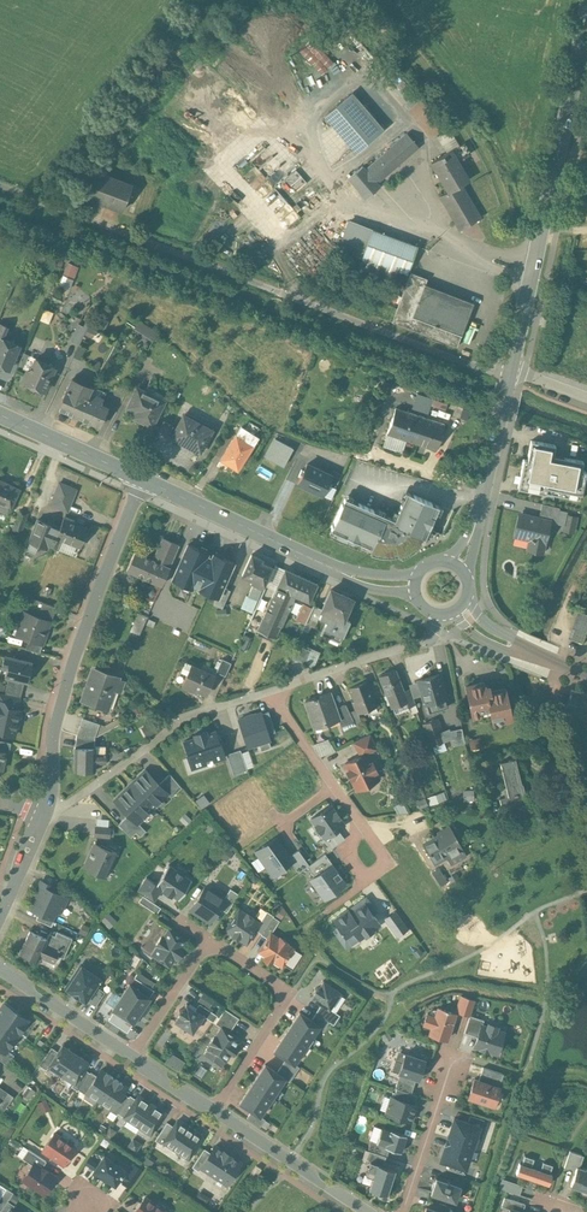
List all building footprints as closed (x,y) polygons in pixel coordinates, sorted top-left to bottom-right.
[(398,74),(388,82),(392,88),(402,79),(398,74)] [(402,79),(392,88),(397,93),(407,84),(402,79)] [(407,84),(397,93),(401,98),(411,89),(407,84)] [(411,89),(401,98),(406,103),(415,95),(416,94),(411,89)] [(406,103),(404,104),(409,109),(420,100),(415,95),(406,103)] [(347,97),(325,116),(356,152),(378,133),(347,97)] [(440,138),(446,147),(453,143),(446,133),(440,138)] [(407,134),(365,170),(362,166),(349,178),(366,198),(380,186),(377,183),(418,147),(407,134)] [(465,142),(431,162),(449,191),(461,185),(469,180),(458,161),(471,153),(465,142)] [(296,170),(285,179),(291,185),(302,176),(296,170)] [(132,185),(96,171),(86,196),(122,210),(132,185)] [(302,176),(291,185),(296,192),(307,182),(302,176)] [(461,185),(449,191),(441,196),(460,229),(480,217),(461,185)] [(278,192),(268,201),(289,224),(299,214),(278,192)] [(350,221),(340,248),(351,252),(361,225),(350,221)] [(361,225),(351,252),(362,257),(372,230),(361,225)] [(418,246),(372,230),(362,257),(359,267),(393,279),(396,269),(407,273),(418,246)] [(79,268),(66,263),(60,277),(73,282),(79,268)] [(471,304),(424,286),(425,284),(419,282),(421,276),(410,272),(392,322),(457,347),(474,302),(472,302),(471,304)] [(154,339),(159,332),(141,319),(135,327),(154,339)] [(79,324),(71,341),(78,345),(87,328),(79,324)] [(0,337),(0,366),(9,369),(19,346),(2,338),(0,337)] [(30,356),(25,369),(28,371),(28,370),(30,371),(36,359),(30,356)] [(55,368),(36,359),(30,371),(28,370),(28,371),(22,382),(29,385),(30,389),(34,390),(37,389),(44,392),(55,368)] [(92,390),(71,380),(59,407),(79,416),(87,399),(92,390)] [(162,400),(137,387),(128,407),(144,415),(141,421),(152,427),(161,410),(157,408),(162,400)] [(429,413),(432,406),(434,399),(418,394),(413,407),(429,413)] [(110,409),(87,399),(79,416),(99,425),(103,416),(107,417),(110,409)] [(448,404),(434,399),(432,406),(445,410),(448,404)] [(425,418),(396,408),(387,434),(416,443),(425,418)] [(212,431),(184,416),(172,438),(201,453),(212,431)] [(445,424),(425,418),(416,443),(436,450),(445,424)] [(164,422),(157,435),(165,440),(173,427),(164,422)] [(242,427),(221,460),(238,470),(258,437),(242,427)] [(265,457),(285,466),(294,446),(274,437),(265,457)] [(531,440),(527,459),(583,470),(585,460),(556,454),(557,445),(531,440)] [(524,458),(518,488),(582,500),(586,473),(586,470),(583,470),(527,459),(524,458)] [(411,485),(358,461),(342,496),(345,498),(345,497),(366,506),(386,515),(395,519),(407,491),(408,492),(411,485)] [(331,475),(307,464),(298,484),(322,495),(327,485),(331,475)] [(260,465),(257,475),(270,479),(273,470),(260,465)] [(342,474),(333,470),(331,475),(327,485),(335,489),(342,474)] [(6,514),(8,510),(9,510),(19,491),(0,481),(0,511),(6,514)] [(76,489),(59,483),(54,496),(51,504),(68,511),(71,503),(70,503),(76,489)] [(386,515),(371,547),(370,550),(372,550),(378,552),(383,553),(388,553),(393,553),(397,552),(399,556),(401,556),(400,555),(407,551),(411,549),(413,547),(416,545),(419,542),(422,537),(425,538),(439,506),(408,492),(407,491),(395,519),(386,515)] [(351,538),(366,506),(345,497),(345,498),(331,529),(351,538)] [(560,508),(542,503),(539,519),(549,521),(548,522),(556,524),(560,508)] [(366,506),(351,538),(371,547),(386,515),(366,506)] [(28,513),(20,510),(13,530),(21,533),(28,513)] [(539,519),(521,515),(516,535),(531,539),(529,549),(541,552),(548,522),(549,521),(539,519)] [(77,521),(64,516),(60,528),(47,523),(39,541),(40,542),(53,547),(57,537),(80,546),(87,528),(76,524),(77,521)] [(576,518),(566,516),(563,529),(573,531),(576,518)] [(38,519),(29,541),(39,545),(40,542),(39,541),(47,523),(38,519)] [(179,545),(163,537),(153,560),(169,567),(174,556),(179,545)] [(235,562),(186,542),(171,578),(217,598),(214,605),(223,609),(231,590),(224,587),(235,562)] [(153,560),(135,551),(127,569),(161,585),(169,567),(153,560)] [(262,559),(252,554),(242,575),(252,579),(250,582),(254,584),(253,585),(262,589),(272,566),(261,561),(262,559)] [(317,583),(285,569),(277,587),(295,595),(309,601),(317,583)] [(262,589),(253,585),(249,596),(257,599),(258,600),(262,589)] [(277,587),(258,629),(276,637),(295,595),(277,587)] [(331,589),(322,610),(319,617),(326,620),(320,634),(330,638),(331,633),(342,638),(350,620),(344,617),(352,598),(331,589)] [(246,594),(240,607),(251,612),(257,599),(249,596),(246,594)] [(56,607),(43,602),(41,608),(42,611),(40,617),(50,621),(51,622),(56,608),(56,607)] [(312,608),(303,603),(296,618),(305,623),(312,608)] [(571,638),(583,642),(586,632),(586,613),(581,611),(571,638)] [(40,617),(25,612),(21,622),(24,623),(19,635),(41,643),(50,621),(40,617)] [(139,613),(132,630),(140,633),(147,616),(139,613)] [(311,650),(296,644),(290,657),(305,663),(311,650)] [(314,664),(320,651),(314,649),(308,662),(314,664)] [(0,654),(0,666),(7,668),(5,676),(9,677),(24,681),(27,682),(32,661),(0,654)] [(231,662),(223,658),(217,671),(225,675),(231,662)] [(187,673),(191,665),(186,662),(182,671),(187,673)] [(215,676),(191,665),(187,673),(182,684),(192,689),(193,687),(207,693),(215,676)] [(117,678),(94,669),(83,698),(107,706),(117,678)] [(395,669),(379,675),(392,706),(406,701),(407,700),(403,690),(395,669)] [(439,674),(418,679),(425,703),(426,702),(429,711),(441,707),(439,699),(446,697),(439,674)] [(24,681),(9,677),(5,693),(20,697),(24,681)] [(366,680),(349,687),(355,700),(353,701),(356,708),(358,712),(376,705),(366,680)] [(489,686),(485,686),(484,681),(465,685),(472,715),(490,711),(492,721),(512,717),(505,687),(490,690),(489,686)] [(415,704),(410,688),(403,690),(407,700),(406,701),(408,706),(415,704)] [(0,692),(0,700),(10,703),(9,707),(17,709),(20,697),(5,693),(0,692)] [(330,692),(315,697),(315,696),(313,697),(313,698),(305,701),(315,728),(339,719),(340,719),(336,707),(330,692)] [(3,731),(2,733),(14,736),(17,722),(18,722),(20,710),(17,709),(9,707),(10,703),(0,700),(0,731),(3,731)] [(346,703),(336,707),(340,719),(339,719),(341,725),(354,720),(350,711),(346,703)] [(358,712),(356,708),(350,711),(354,720),(356,724),(362,721),(358,712)] [(262,714),(261,712),(238,719),(247,747),(259,743),(261,750),(271,747),(269,740),(271,739),(269,734),(275,732),(269,711),(262,714)] [(100,723),(83,717),(76,735),(85,738),(95,737),(100,723)] [(437,718),(423,723),(431,746),(445,741),(437,718)] [(462,728),(450,730),(453,745),(465,743),(462,728)] [(219,742),(215,731),(207,734),(206,730),(194,734),(195,737),(184,741),(190,757),(189,758),(192,768),(206,763),(205,759),(213,757),(214,761),(225,757),(220,741),(219,742)] [(370,733),(353,741),(357,751),(375,743),(370,733)] [(95,737),(85,738),(76,735),(74,748),(95,748),(95,737)] [(327,738),(313,744),(320,755),(332,751),(327,738)] [(0,740),(0,750),(6,752),(9,753),(11,743),(0,740)] [(375,743),(357,751),(360,756),(345,763),(348,769),(347,770),(351,778),(352,778),(357,789),(368,784),(368,785),(375,782),(374,781),(378,779),(375,771),(376,770),(372,761),(370,762),(366,754),(377,748),(375,743)] [(247,747),(227,754),(234,774),(254,767),(247,747)] [(95,748),(74,748),(74,770),(95,770),(95,764),(106,764),(106,753),(95,753),(95,748)] [(522,783),(516,759),(500,762),(508,796),(499,798),(502,809),(527,802),(523,783),(522,783)] [(159,784),(145,770),(130,785),(153,808),(168,794),(168,793),(159,784)] [(182,787),(170,773),(159,784),(168,793),(168,794),(171,797),(182,787)] [(153,808),(130,785),(115,800),(129,814),(138,823),(153,808)] [(492,795),(484,793),(481,808),(489,809),(492,795)] [(425,798),(417,801),(419,808),(428,804),(425,798)] [(407,812),(402,802),(397,804),(394,805),(397,814),(407,812)] [(527,802),(502,809),(504,818),(530,812),(527,802)] [(330,805),(312,818),(316,824),(315,824),(321,832),(322,832),(326,838),(344,825),(339,817),(340,817),(336,811),(335,812),(330,805)] [(129,814),(118,824),(131,837),(136,832),(136,831),(142,826),(138,823),(129,814)] [(146,830),(142,826),(136,831),(136,832),(141,836),(146,830)] [(442,833),(424,843),(434,862),(446,855),(447,857),(462,848),(450,826),(441,831),(442,833)] [(110,828),(95,827),(95,835),(109,836),(110,828)] [(277,838),(259,851),(275,873),(293,860),(277,838)] [(114,851),(95,843),(84,866),(103,875),(114,851)] [(176,870),(169,865),(169,864),(156,883),(156,884),(162,888),(163,888),(162,889),(171,895),(172,894),(178,898),(178,899),(179,899),(180,897),(182,898),(187,890),(185,889),(192,879),(191,879),(184,875),(186,872),(178,867),(176,870)] [(331,864),(311,879),(325,898),(345,884),(340,877),(341,876),(338,871),(336,872),(331,864)] [(447,881),(439,867),(432,871),(440,885),(447,881)] [(156,883),(146,877),(138,889),(154,900),(162,888),(156,884),(156,883)] [(52,886),(41,881),(29,908),(39,912),(52,918),(53,918),(55,913),(60,911),(61,908),(63,907),(67,900),(66,897),(50,890),(52,886)] [(224,898),(205,886),(191,908),(193,910),(193,912),(197,914),(199,913),(204,917),(204,919),(208,921),(212,920),(214,917),(214,915),(219,907),(224,899),(224,898)] [(239,894),(230,888),(224,898),(224,899),(219,907),(227,912),(239,894)] [(161,907),(143,895),(139,901),(157,913),(161,907)] [(382,924),(365,901),(351,911),(349,908),(333,919),(346,937),(353,932),(359,941),(382,924)] [(384,916),(398,937),(410,928),(396,908),(384,916)] [(246,913),(239,909),(226,929),(232,934),(232,935),(238,939),(238,938),(246,943),(256,929),(260,923),(259,922),(253,918),(254,917),(247,912),(246,913)] [(267,911),(259,922),(260,923),(256,929),(261,933),(273,916),(273,915),(267,911)] [(52,918),(39,912),(36,919),(51,926),(54,921),(53,918),(52,918)] [(261,933),(261,934),(267,938),(271,932),(271,933),(279,920),(273,916),(261,933)] [(186,940),(169,929),(163,938),(161,937),(156,944),(158,945),(152,955),(169,966),(175,957),(176,957),(183,947),(182,947),(186,940)] [(47,938),(30,931),(20,952),(37,960),(39,956),(54,963),(57,955),(64,958),(72,938),(57,931),(55,935),(49,933),(47,938)] [(271,933),(271,932),(267,938),(258,951),(266,956),(265,957),(272,961),(272,960),(282,966),(294,948),(286,943),(287,941),(280,937),(280,938),(271,933)] [(80,967),(66,988),(85,1001),(86,999),(96,986),(101,978),(90,970),(88,973),(80,967)] [(154,990),(135,977),(130,983),(150,996),(154,990)] [(340,991),(323,980),(318,987),(315,988),(316,991),(312,997),(321,1003),(329,1008),(340,991)] [(130,983),(129,983),(121,996),(142,1010),(150,997),(150,996),(130,983)] [(105,992),(96,986),(86,999),(96,1005),(105,992)] [(199,998),(209,1006),(215,1000),(204,991),(199,998)] [(142,1010),(121,996),(112,1009),(132,1022),(133,1023),(142,1010)] [(475,1000),(461,996),(456,1010),(470,1015),(475,1000)] [(4,1002),(0,1009),(0,1023),(18,1034),(25,1023),(26,1024),(29,1019),(24,1015),(23,1016),(18,1013),(19,1012),(4,1002)] [(196,1009),(186,1003),(183,1009),(179,1010),(180,1013),(175,1021),(192,1032),(203,1015),(204,1015),(196,1009)] [(218,1015),(199,1003),(196,1009),(204,1015),(203,1015),(213,1022),(218,1015)] [(329,1008),(321,1003),(316,1012),(329,1021),(334,1024),(340,1015),(329,1008)] [(239,1018),(225,1008),(215,1023),(221,1027),(221,1026),(230,1032),(239,1018)] [(455,1013),(438,1008),(437,1010),(434,1009),(431,1011),(429,1014),(427,1013),(424,1024),(432,1027),(430,1033),(447,1038),(455,1013)] [(132,1022),(114,1010),(109,1017),(127,1029),(132,1022)] [(299,1011),(287,1031),(307,1044),(320,1025),(311,1019),(299,1011)] [(329,1021),(316,1012),(311,1019),(320,1025),(324,1029),(329,1021)] [(484,1019),(470,1015),(464,1032),(478,1037),(482,1025),(484,1019)] [(0,1023),(0,1049),(6,1053),(7,1051),(18,1034),(0,1023)] [(497,1026),(488,1023),(487,1026),(482,1025),(478,1037),(475,1045),(481,1047),(481,1048),(488,1051),(489,1050),(497,1052),(504,1032),(496,1029),(497,1026)] [(230,1032),(221,1026),(221,1027),(215,1036),(214,1036),(210,1042),(210,1043),(207,1048),(215,1054),(212,1058),(221,1064),(224,1060),(225,1061),(231,1052),(231,1053),(236,1046),(235,1046),(240,1039),(230,1032)] [(307,1044),(287,1031),(274,1050),(286,1058),(294,1064),(295,1063),(307,1044)] [(58,1051),(48,1065),(49,1065),(61,1074),(75,1053),(62,1044),(58,1051)] [(51,1047),(39,1064),(46,1069),(49,1065),(48,1065),(58,1051),(51,1047)] [(6,1053),(0,1049),(0,1060),(8,1065),(14,1055),(7,1051),(6,1053)] [(172,1052),(166,1062),(179,1069),(184,1060),(172,1052)] [(75,1053),(61,1074),(74,1082),(75,1082),(84,1068),(88,1061),(75,1053)] [(425,1059),(405,1053),(399,1072),(416,1078),(418,1079),(425,1059)] [(294,1064),(286,1058),(281,1065),(295,1073),(299,1066),(295,1063),(294,1064)] [(277,1071),(265,1064),(252,1083),(273,1096),(285,1078),(285,1077),(277,1071)] [(295,1073),(281,1065),(277,1071),(285,1077),(285,1078),(290,1081),(295,1073)] [(503,1074),(483,1067),(479,1079),(499,1086),(503,1074)] [(84,1068),(75,1082),(74,1082),(71,1086),(78,1090),(79,1089),(90,1072),(84,1068)] [(96,1075),(86,1091),(86,1092),(99,1100),(114,1078),(113,1077),(113,1076),(106,1072),(106,1073),(100,1069),(96,1075)] [(90,1072),(79,1089),(85,1094),(86,1092),(86,1091),(96,1075),(90,1071),(90,1072)] [(416,1078),(400,1073),(395,1088),(396,1088),(411,1093),(416,1078)] [(115,1078),(114,1078),(99,1100),(112,1108),(112,1109),(123,1092),(127,1086),(121,1083),(122,1082),(115,1078)] [(479,1079),(474,1078),(468,1096),(493,1105),(500,1086),(479,1079)] [(273,1096),(252,1083),(239,1102),(251,1110),(260,1116),(260,1115),(273,1096)] [(0,1088),(0,1108),(4,1111),(14,1097),(0,1088)] [(411,1093),(396,1088),(393,1097),(414,1104),(417,1095),(411,1093)] [(123,1092),(112,1109),(112,1108),(110,1110),(117,1114),(118,1113),(129,1096),(123,1092)] [(129,1096),(118,1113),(124,1117),(125,1116),(125,1115),(136,1099),(130,1095),(129,1096)] [(146,1099),(142,1096),(140,1097),(138,1096),(136,1099),(125,1115),(125,1116),(141,1126),(141,1128),(147,1132),(149,1131),(151,1132),(164,1113),(162,1111),(161,1109),(157,1106),(155,1107),(147,1102),(146,1099)] [(393,1097),(391,1096),(386,1112),(411,1120),(416,1104),(414,1104),(393,1097)] [(46,1100),(38,1103),(41,1110),(49,1106),(46,1100)] [(260,1116),(251,1110),(247,1117),(260,1126),(265,1118),(260,1115),(260,1116)] [(484,1119),(470,1114),(468,1121),(479,1125),(479,1126),(481,1127),(484,1119)] [(468,1121),(454,1117),(451,1126),(452,1127),(450,1132),(451,1133),(449,1141),(472,1148),(479,1126),(479,1125),(468,1121)] [(203,1137),(177,1120),(173,1126),(163,1141),(163,1142),(189,1158),(203,1137)] [(270,1123),(265,1120),(261,1125),(267,1129),(270,1123)] [(167,1121),(155,1140),(162,1144),(163,1142),(163,1141),(173,1126),(167,1121)] [(406,1134),(390,1129),(390,1130),(381,1127),(376,1141),(376,1142),(385,1145),(385,1146),(389,1148),(401,1151),(406,1134)] [(76,1148),(54,1133),(43,1150),(64,1165),(76,1148)] [(385,1145),(376,1142),(376,1141),(371,1139),(367,1149),(386,1155),(387,1156),(389,1148),(385,1146),(385,1145)] [(472,1148),(449,1141),(446,1148),(445,1148),(443,1154),(442,1154),(440,1159),(445,1161),(446,1160),(449,1161),(462,1165),(462,1164),(465,1165),(471,1149),(472,1148)] [(223,1150),(215,1145),(210,1152),(201,1166),(201,1167),(226,1183),(241,1161),(231,1155),(232,1154),(224,1149),(223,1150)] [(204,1148),(192,1166),(199,1170),(201,1167),(201,1166),(210,1152),(204,1148)] [(367,1149),(365,1148),(362,1158),(370,1160),(383,1164),(386,1155),(367,1149)] [(582,1154),(570,1150),(568,1157),(579,1161),(582,1154)] [(35,1154),(30,1151),(26,1158),(31,1161),(35,1154)] [(46,1162),(35,1154),(31,1161),(34,1163),(42,1169),(42,1168),(46,1162)] [(125,1169),(105,1155),(94,1171),(115,1185),(120,1177),(125,1169)] [(534,1158),(525,1155),(522,1163),(519,1162),(516,1172),(548,1184),(552,1174),(550,1173),(552,1164),(543,1161),(540,1170),(531,1166),(534,1158)] [(383,1164),(370,1160),(366,1174),(372,1176),(369,1188),(372,1189),(378,1190),(377,1194),(378,1195),(380,1195),(381,1195),(382,1195),(383,1194),(383,1193),(387,1194),(395,1169),(383,1164)] [(462,1165),(449,1161),(447,1168),(463,1173),(465,1165),(462,1164),(462,1165)] [(42,1169),(34,1163),(23,1179),(45,1194),(56,1178),(48,1173),(49,1172),(42,1168),(42,1169)] [(585,1168),(585,1169),(577,1166),(571,1185),(586,1190),(586,1169),(585,1168)] [(138,1174),(130,1168),(128,1171),(123,1179),(122,1181),(130,1186),(138,1174)] [(461,1185),(436,1177),(430,1193),(456,1201),(461,1185)] [(511,1182),(503,1179),(500,1187),(508,1190),(511,1182)] [(522,1186),(511,1182),(508,1190),(519,1194),(522,1186)] [(0,1199),(0,1210),(1,1211),(8,1201),(13,1193),(7,1189),(0,1199)] [(505,1196),(501,1206),(510,1209),(520,1211),(522,1211),(525,1203),(505,1196)] [(145,1197),(134,1211),(164,1211),(165,1211),(145,1197)] [(1,1211),(9,1211),(11,1210),(15,1206),(8,1201),(1,1211)]
